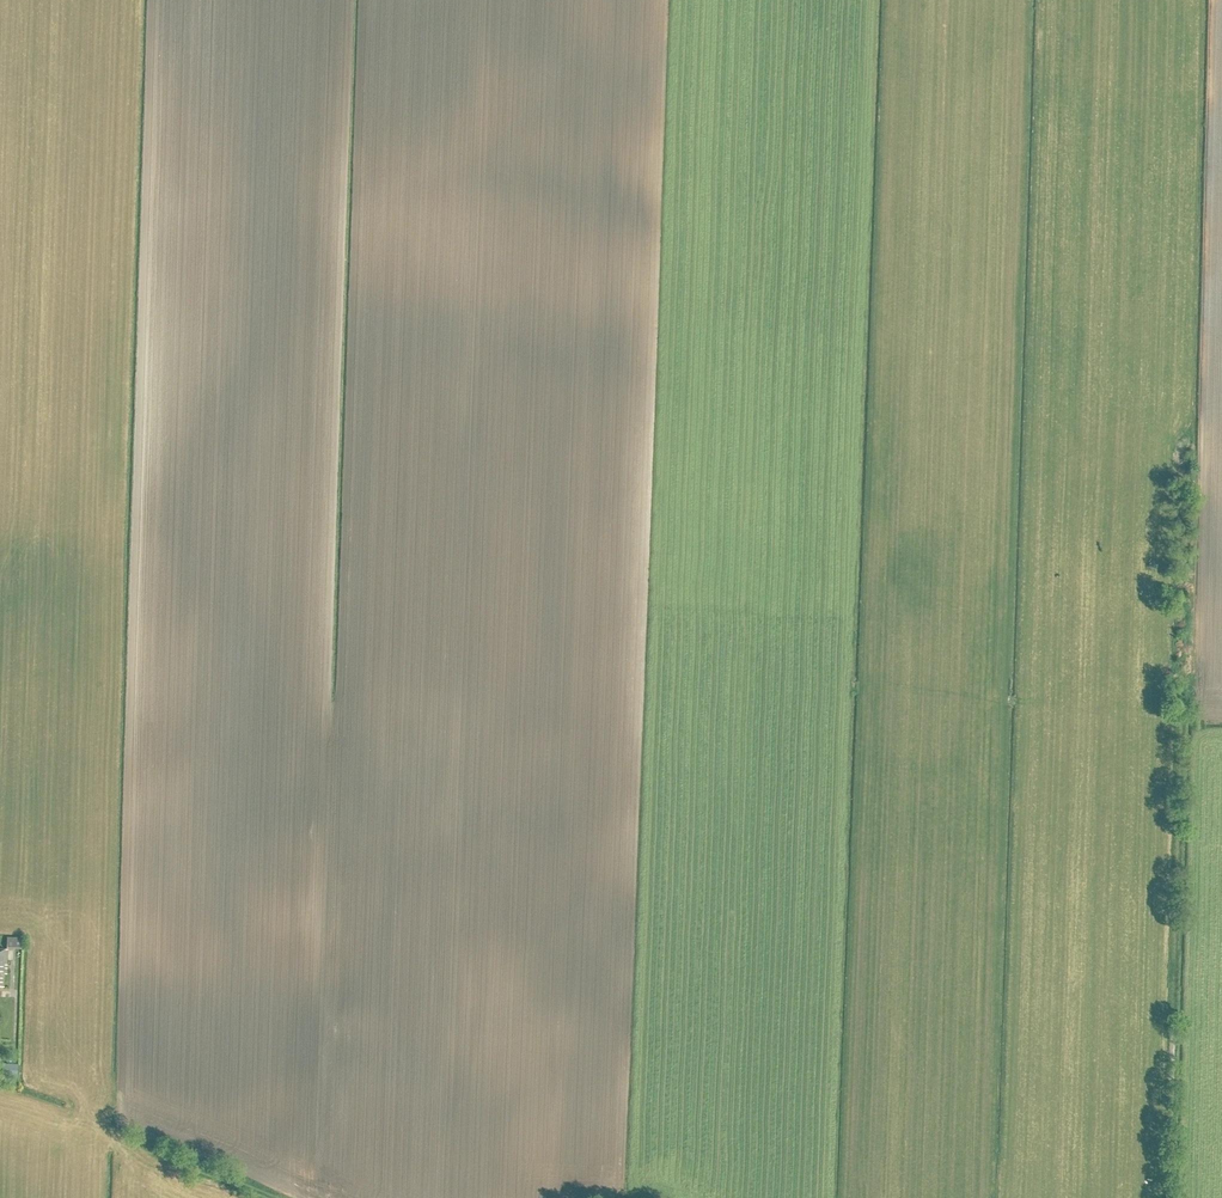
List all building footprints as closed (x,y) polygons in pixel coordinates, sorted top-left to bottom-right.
[(11,936),(11,947),(26,947),(26,936),(11,936)] [(17,1078),(18,1065),(0,1064),(0,1077),(17,1078)]
